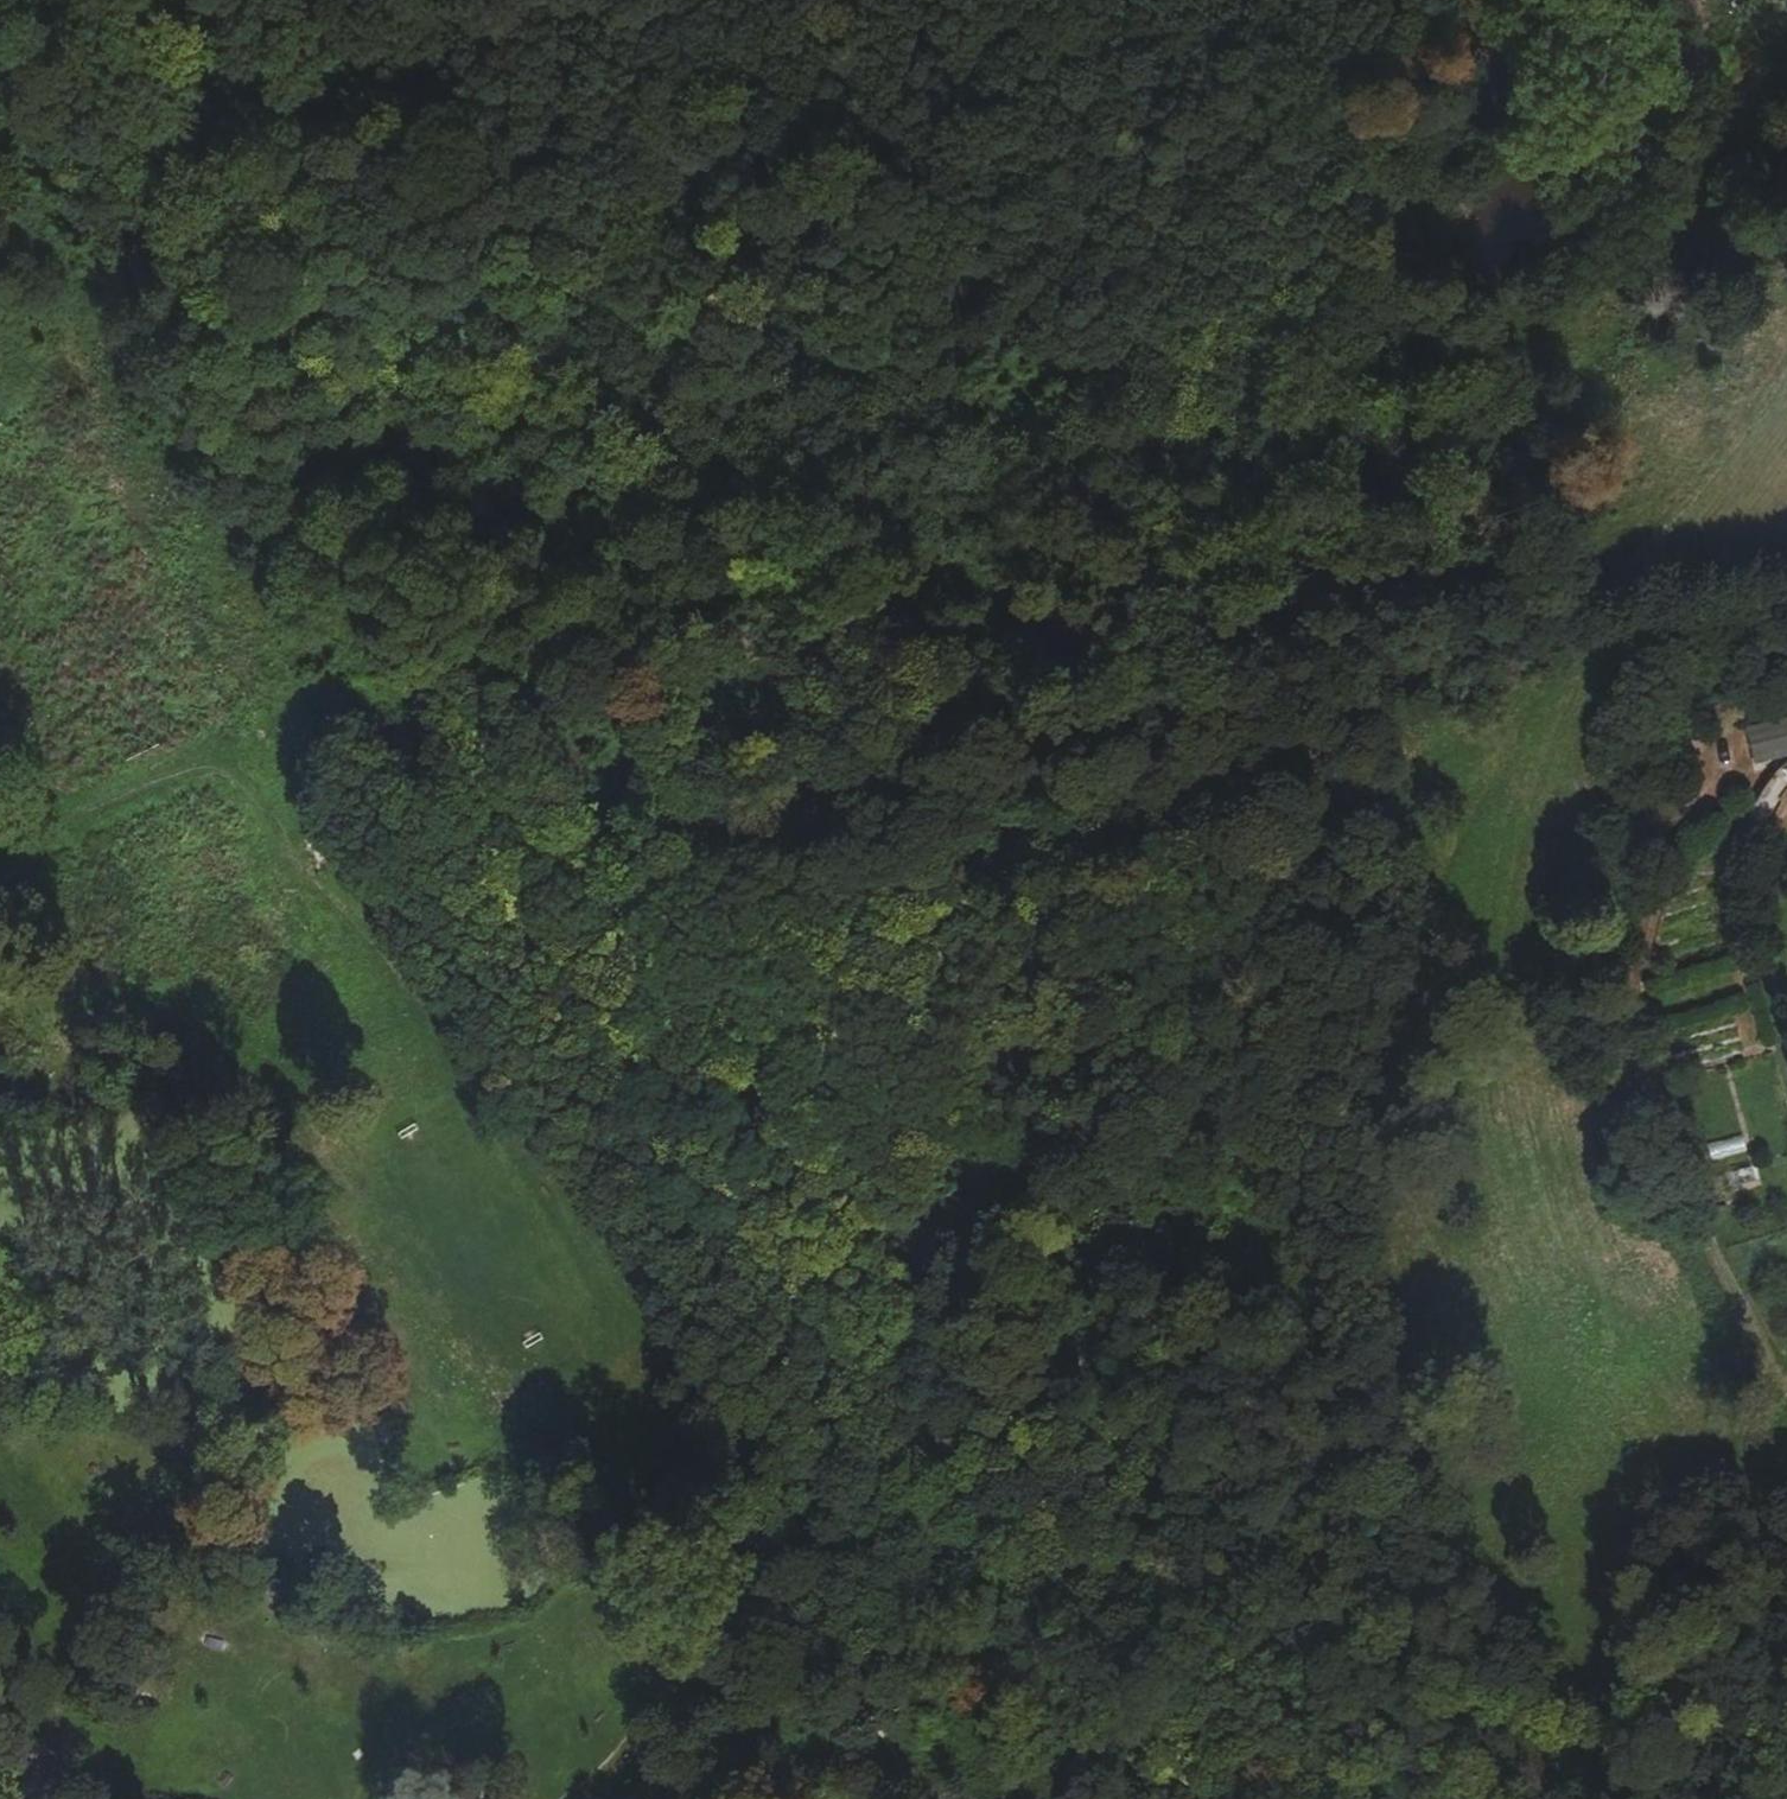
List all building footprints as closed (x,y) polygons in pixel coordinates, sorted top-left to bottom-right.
[(1786,758),(1786,718),(1775,721),(1747,730),(1759,766),(1764,765),(1773,762),(1786,758)] [(1773,762),(1782,774),(1786,780),(1786,758),(1773,762)] [(1749,885),(1782,774),(1773,762),(1764,765),(1737,847),(1730,885),(1749,885)] [(1745,1164),(1700,1177),(1707,1207),(1732,1201),(1729,1190),(1750,1184),(1745,1164)]
